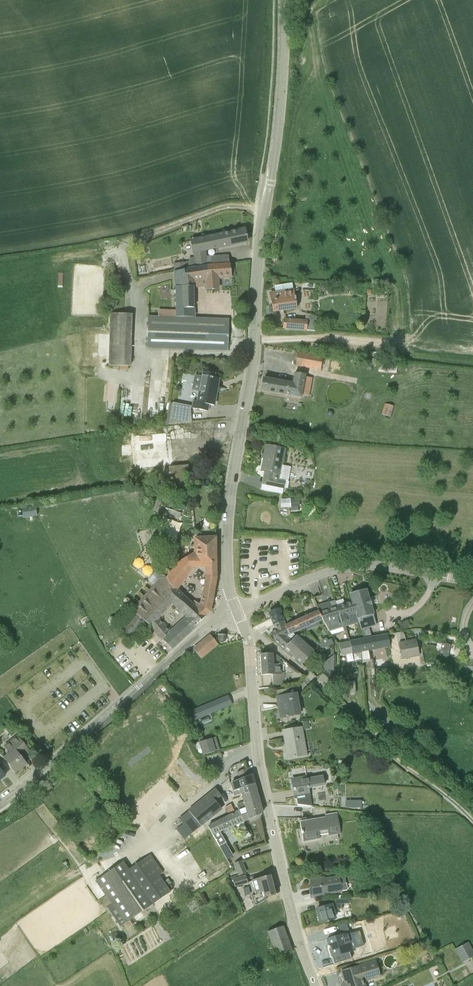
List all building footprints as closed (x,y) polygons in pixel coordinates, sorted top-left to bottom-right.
[(205,250),(247,241),(245,229),(233,232),(190,241),(190,242),(192,251),(192,252),(205,250)] [(207,265),(206,257),(205,250),(192,252),(195,266),(196,266),(196,268),(208,266),(207,265)] [(206,257),(207,265),(208,266),(228,264),(227,255),(206,257)] [(187,269),(187,267),(186,262),(173,263),(174,271),(187,269)] [(193,279),(206,279),(206,287),(206,289),(218,289),(217,279),(231,277),(229,264),(228,264),(208,266),(196,268),(196,266),(195,266),(192,266),(193,279)] [(175,287),(193,286),(193,279),(192,266),(187,267),(187,269),(174,271),(174,287),(175,287)] [(193,286),(175,287),(176,314),(170,313),(169,317),(194,318),(193,288),(193,286)] [(273,312),(296,308),(293,290),(273,293),(274,301),(271,301),(273,312)] [(109,345),(130,346),(131,313),(110,312),(109,345)] [(319,325),(320,319),(311,315),(306,314),(306,321),(305,330),(314,331),(322,331),(319,325)] [(211,350),(212,319),(194,318),(169,317),(148,316),(147,348),(211,350)] [(212,319),(211,350),(228,351),(229,319),(212,319)] [(283,328),(305,330),(306,321),(297,320),(284,319),(283,328)] [(130,366),(131,346),(130,346),(109,345),(108,365),(130,366)] [(320,369),(322,357),(298,353),(296,365),(320,369)] [(372,369),(376,366),(372,360),(368,364),(372,369)] [(214,377),(215,373),(202,371),(201,376),(195,375),(192,389),(198,391),(196,401),(193,401),(192,408),(208,411),(209,404),(214,405),(216,395),(216,392),(217,392),(217,391),(217,388),(217,387),(218,387),(217,387),(218,385),(219,378),(214,377)] [(302,396),(302,394),(305,377),(306,375),(295,373),(293,383),(263,378),(262,390),(302,396)] [(189,410),(190,407),(173,404),(169,424),(190,422),(189,410)] [(169,464),(166,432),(133,435),(136,467),(169,464)] [(287,481),(291,467),(283,465),(286,449),(266,446),(261,470),(265,471),(264,475),(264,477),(271,479),(269,485),(284,488),(285,481),(287,481)] [(172,499),(192,498),(190,474),(189,464),(169,466),(172,499)] [(35,507),(23,509),(24,517),(25,517),(36,515),(35,507)] [(169,508),(168,513),(180,517),(182,512),(169,508)] [(168,584),(176,591),(194,568),(205,568),(205,575),(199,604),(192,600),(190,603),(206,616),(210,611),(213,601),(217,577),(216,537),(195,538),(195,552),(177,562),(166,577),(165,577),(168,584)] [(154,583),(161,574),(144,558),(136,567),(154,583)] [(197,625),(206,616),(190,603),(176,591),(168,584),(165,577),(158,579),(132,610),(148,625),(162,641),(163,639),(171,648),(197,625)] [(350,594),(352,602),(353,602),(359,623),(364,638),(372,636),(369,628),(376,626),(373,615),(370,605),(371,605),(369,598),(368,598),(365,590),(350,594)] [(337,607),(343,627),(359,623),(353,602),(352,602),(353,603),(337,607)] [(337,629),(343,627),(337,607),(331,609),(318,611),(322,620),(329,631),(337,629)] [(274,625),(283,621),(279,609),(269,613),(274,625)] [(132,643),(148,625),(132,610),(115,629),(132,643)] [(293,634),(322,620),(318,611),(285,626),(293,634)] [(411,626),(408,620),(399,624),(402,630),(411,626)] [(293,634),(285,626),(283,621),(274,625),(276,630),(271,633),(276,641),(285,649),(296,636),(293,634)] [(369,651),(390,647),(387,633),(372,636),(364,638),(350,640),(350,641),(352,653),(352,654),(362,652),(363,663),(371,661),(369,651)] [(210,635),(205,640),(212,649),(218,644),(217,643),(210,635)] [(313,651),(307,645),(296,636),(285,649),(302,664),(313,651)] [(331,639),(328,640),(327,637),(322,639),(319,644),(323,648),(324,647),(333,644),(331,639)] [(399,642),(401,655),(418,652),(416,639),(399,642)] [(199,645),(207,654),(212,649),(205,640),(199,645)] [(341,656),(352,653),(350,641),(339,643),(341,656)] [(436,648),(441,649),(440,655),(448,657),(450,645),(442,643),(442,644),(437,643),(436,648)] [(193,649),(201,658),(207,654),(199,645),(193,649)] [(260,655),(261,675),(272,674),(273,688),(285,687),(284,672),(281,672),(280,658),(276,654),(260,655)] [(334,679),(334,674),(334,655),(320,666),(324,670),(333,678),(326,683),(334,690),(337,687),(337,681),(334,679)] [(320,678),(326,683),(333,678),(324,670),(318,677),(320,678)] [(277,697),(278,705),(282,704),(284,717),(283,717),(301,714),(297,693),(289,694),(277,697)] [(191,710),(195,720),(232,704),(228,695),(191,710)] [(287,758),(307,754),(303,727),(292,729),(283,731),(285,745),(287,745),(288,749),(286,749),(287,758)] [(24,755),(29,751),(17,735),(4,746),(9,753),(4,757),(15,772),(26,764),(25,764),(26,764),(21,757),(24,755)] [(199,742),(203,755),(215,751),(211,738),(199,742)] [(240,788),(243,796),(256,791),(254,783),(253,783),(252,777),(251,775),(249,767),(236,771),(239,779),(231,783),(233,791),(240,788)] [(290,769),(292,777),(305,775),(303,767),(290,769)] [(297,805),(311,806),(310,795),(309,789),(325,785),(323,776),(293,781),(292,780),(292,781),(294,791),(295,791),(297,805)] [(260,802),(259,802),(256,791),(243,796),(240,788),(233,791),(235,796),(241,794),(243,802),(236,804),(239,810),(243,821),(263,813),(260,802)] [(189,832),(191,834),(202,825),(221,809),(214,801),(221,795),(215,789),(189,811),(180,818),(183,822),(182,823),(189,832)] [(229,815),(235,812),(231,804),(225,807),(229,815)] [(300,822),(301,831),(302,834),(303,842),(304,842),(304,841),(320,838),(319,831),(328,830),(329,835),(341,833),(337,813),(325,815),(324,808),(311,806),(314,820),(300,822)] [(220,831),(243,821),(239,810),(235,812),(229,815),(208,826),(213,835),(219,846),(226,860),(233,856),(226,843),(226,842),(220,831)] [(114,837),(121,831),(114,824),(107,830),(114,837)] [(92,849),(98,846),(93,834),(87,837),(92,849)] [(129,869),(124,861),(96,880),(113,904),(107,908),(120,927),(134,917),(137,920),(143,915),(141,912),(171,891),(160,876),(164,874),(150,854),(129,869)] [(234,864),(239,875),(246,872),(241,861),(234,864)] [(265,897),(275,895),(270,875),(251,880),(254,891),(255,893),(256,896),(252,897),(255,906),(266,900),(265,897)] [(234,886),(238,885),(247,883),(246,876),(233,879),(234,886)] [(310,879),(313,896),(342,891),(347,890),(346,883),(341,884),(340,876),(325,878),(325,877),(310,879)] [(329,899),(329,905),(316,909),(320,922),(336,918),(334,911),(338,910),(343,908),(342,904),(349,903),(349,898),(342,898),(338,899),(329,899)] [(276,955),(283,953),(292,949),(283,926),(267,932),(276,955)] [(118,932),(112,935),(116,943),(121,940),(118,932)] [(334,964),(351,959),(350,952),(356,951),(351,932),(327,939),(328,946),(327,946),(328,948),(329,948),(334,964)] [(428,951),(427,942),(418,943),(419,952),(428,951)] [(455,950),(457,954),(463,951),(467,960),(472,957),(472,951),(468,942),(455,950)] [(365,982),(381,977),(376,960),(347,969),(348,975),(340,977),(342,985),(366,985),(365,982)]
